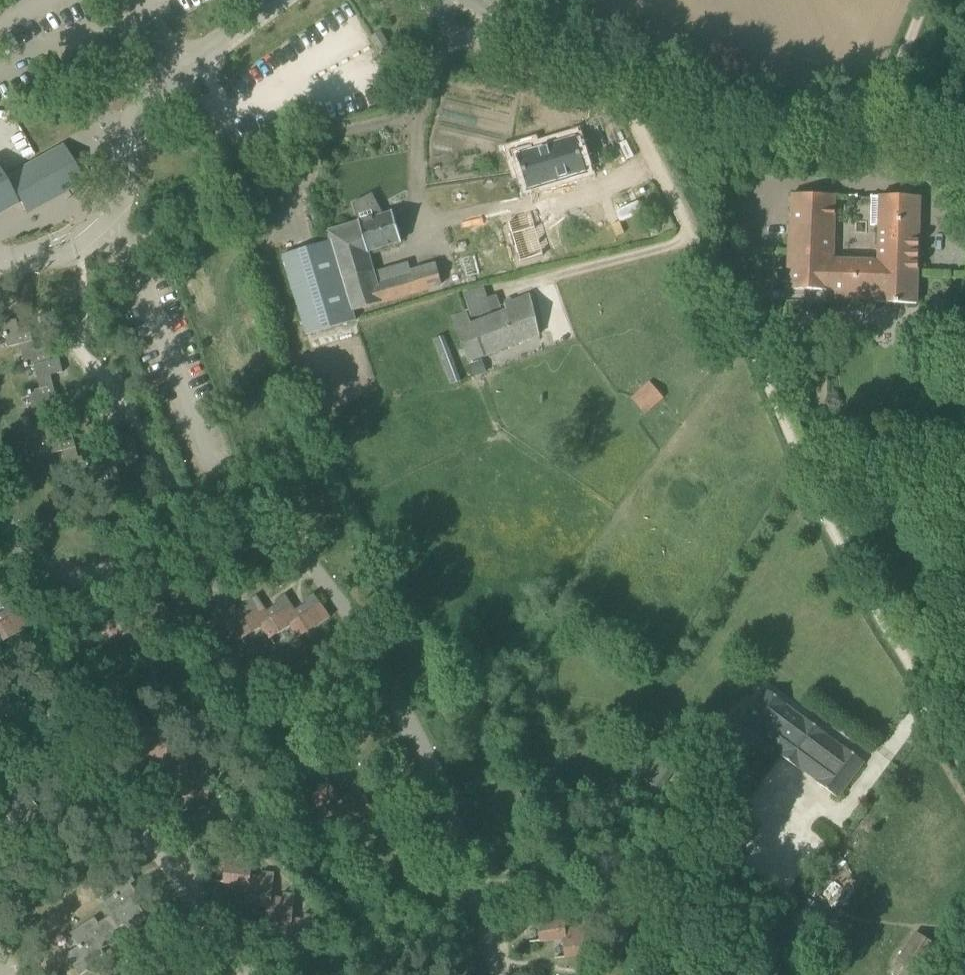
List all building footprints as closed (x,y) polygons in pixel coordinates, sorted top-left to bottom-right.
[(390,46),(381,32),(372,37),(381,52),(390,46)] [(585,171),(575,138),(532,151),(530,146),(512,151),(516,164),(521,162),(528,188),(585,171)] [(21,222),(25,234),(63,219),(61,214),(82,206),(70,175),(7,199),(0,181),(0,230),(21,222)] [(827,301),(898,303),(918,304),(921,196),(871,197),(871,223),(879,223),(878,257),(833,256),(835,195),(793,193),(787,289),(827,292),(827,301)] [(402,242),(393,212),(384,215),(372,194),(355,203),(359,223),(368,252),(402,242)] [(532,216),(509,223),(521,262),(544,255),(532,216)] [(368,252),(359,223),(328,232),(330,241),(351,313),(444,284),(437,263),(413,273),(379,284),(368,252)] [(351,313),(330,241),(314,246),(284,255),(307,327),(351,313)] [(469,313),(454,317),(470,361),(538,335),(533,306),(531,295),(506,303),(508,309),(473,323),(469,313)] [(4,323),(7,333),(5,333),(8,347),(21,344),(34,341),(30,327),(20,330),(17,319),(4,323)] [(460,379),(443,335),(434,338),(451,383),(460,379)] [(34,341),(21,344),(27,368),(35,366),(55,360),(54,353),(50,354),(48,347),(36,350),(34,341)] [(55,360),(35,366),(41,388),(41,389),(54,385),(52,375),(64,372),(60,358),(55,360)] [(484,361),(471,365),(475,378),(488,374),(484,361)] [(631,398),(640,409),(645,414),(665,396),(649,381),(631,398)] [(41,389),(29,391),(35,416),(48,413),(46,402),(58,399),(54,385),(41,389)] [(45,429),(51,454),(63,451),(76,447),(73,433),(61,436),(58,426),(45,429)] [(76,447),(63,451),(69,475),(85,471),(86,475),(93,473),(92,469),(92,468),(94,467),(91,454),(79,457),(76,447)] [(264,625),(263,626),(271,638),(291,625),(292,625),(291,624),(301,618),(295,610),(296,610),(286,594),(276,601),(278,604),(267,610),(267,611),(272,619),(263,625),(264,625)] [(291,624),(292,625),(291,625),(300,638),(330,618),(314,594),(304,600),(306,603),(296,610),(295,610),(301,618),(291,624)] [(236,626),(235,627),(243,639),(263,626),(264,625),(263,625),(272,619),(267,611),(267,610),(257,595),(247,602),(249,605),(239,611),(238,612),(244,620),(235,626),(236,626)] [(206,626),(215,640),(235,627),(236,626),(235,626),(244,620),(238,612),(229,596),(219,602),(221,605),(210,613),(215,620),(206,626)] [(110,629),(118,641),(138,628),(147,622),(141,614),(142,613),(132,598),(122,605),(124,608),(114,614),(113,615),(118,622),(110,628),(110,629)] [(81,629),(90,642),(110,629),(110,628),(118,622),(113,615),(114,614),(103,599),(93,605),(95,608),(85,615),(90,622),(81,629)] [(28,625),(12,601),(2,607),(4,610),(0,613),(0,643),(28,625)] [(767,689),(740,725),(761,740),(762,739),(780,752),(805,719),(786,706),(787,704),(767,689)] [(865,762),(844,746),(843,748),(826,735),(827,733),(805,719),(780,752),(779,754),(800,769),(801,768),(819,781),(818,782),(838,798),(865,762)] [(141,755),(165,758),(165,757),(167,757),(168,748),(171,724),(159,722),(159,729),(144,727),(141,755)] [(162,775),(162,776),(185,779),(188,779),(189,770),(190,770),(192,745),(180,744),(180,750),(168,748),(167,757),(165,757),(165,758),(162,775)] [(185,779),(183,797),(210,800),(214,766),(202,765),(201,771),(189,770),(188,779),(185,779)] [(499,768),(487,776),(493,785),(505,777),(499,768)] [(327,820),(346,807),(341,799),(327,778),(317,786),(320,791),(311,797),(327,820)] [(356,823),(374,810),(370,803),(356,782),(345,789),(349,794),(341,799),(346,807),(356,823)] [(18,827),(37,810),(29,801),(26,804),(6,783),(0,788),(0,807),(18,827)] [(24,834),(15,842),(25,854),(34,846),(24,834)] [(231,883),(247,885),(250,885),(251,876),(254,851),(242,850),(241,856),(227,854),(224,882),(231,883)] [(110,916),(119,928),(124,925),(132,936),(144,928),(141,923),(148,918),(137,902),(142,899),(132,884),(136,881),(128,869),(106,883),(115,895),(102,904),(110,916)] [(245,904),(268,906),(271,906),(272,898),(275,873),(263,871),(262,877),(251,876),(250,885),(247,885),(245,904)] [(266,925),(289,927),(291,927),(293,919),(296,894),(284,893),(283,899),(272,898),(271,906),(268,906),(266,925)] [(807,897),(789,920),(803,931),(821,908),(807,897)] [(541,941),(564,939),(566,938),(565,929),(563,904),(552,906),(552,912),(538,913),(541,941)] [(304,920),(293,919),(291,927),(289,927),(287,946),(313,949),(317,916),(305,914),(304,920)] [(119,928),(110,916),(99,923),(95,917),(71,933),(80,946),(67,954),(80,974),(82,974),(93,968),(91,963),(106,954),(103,949),(119,939),(114,931),(119,928)] [(566,938),(564,939),(566,957),(592,955),(588,921),(576,922),(577,928),(565,929),(566,938)] [(906,948),(891,972),(897,974),(917,974),(926,961),(937,944),(917,932),(906,948)]
